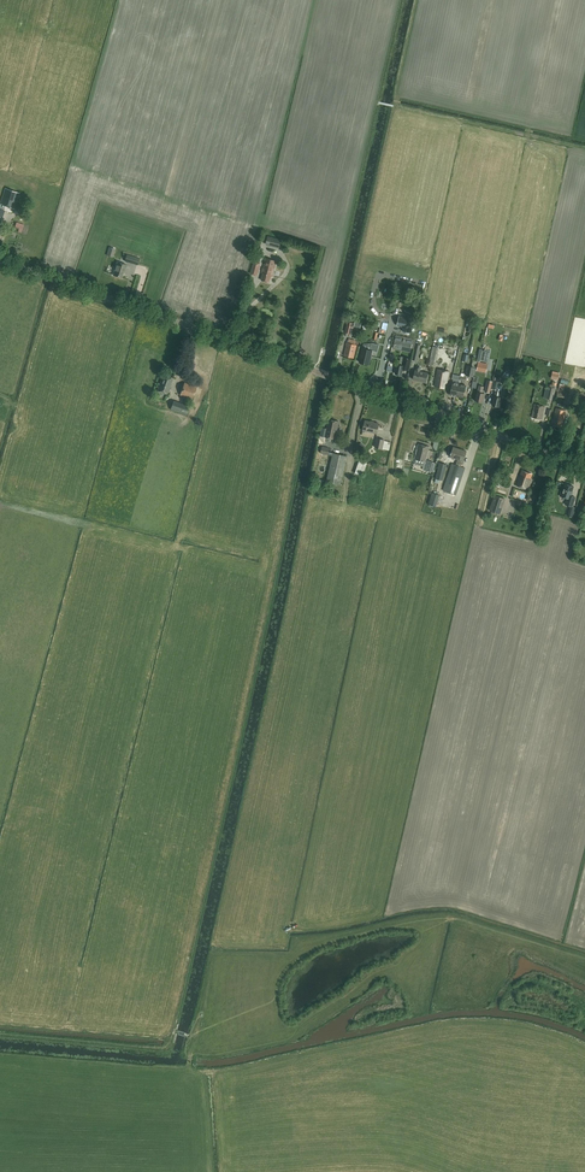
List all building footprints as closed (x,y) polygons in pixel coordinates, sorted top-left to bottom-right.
[(5,188),(0,204),(5,205),(15,209),(20,193),(5,188)] [(30,215),(27,214),(20,211),(18,216),(14,215),(12,221),(16,222),(15,226),(19,228),(18,231),(22,233),(24,225),(27,226),(30,215)] [(268,236),(266,244),(279,248),(281,239),(268,236)] [(138,265),(140,258),(127,254),(125,261),(138,265)] [(266,258),(262,273),(263,273),(261,280),(269,282),(271,276),(272,276),(276,261),(266,258)] [(125,269),(127,264),(117,261),(113,275),(122,277),(125,269)] [(257,275),(259,267),(253,265),(251,273),(257,275)] [(402,321),(400,330),(406,331),(406,335),(415,337),(419,318),(410,316),(408,322),(402,321)] [(351,334),(354,323),(348,321),(345,332),(351,334)] [(411,351),(411,347),(412,344),(403,342),(404,337),(396,335),(393,347),(393,349),(410,352),(411,351)] [(357,345),(355,344),(356,340),(349,339),(348,343),(347,342),(346,345),(347,345),(344,355),(354,358),(357,345)] [(421,345),(420,344),(421,342),(417,341),(416,343),(413,359),(417,361),(421,345)] [(369,364),(372,350),(370,350),(372,343),(363,344),(359,362),(369,364)] [(434,343),(433,346),(432,346),(429,364),(435,365),(439,347),(439,344),(434,343)] [(402,357),(400,365),(397,364),(395,373),(402,375),(403,371),(405,371),(405,369),(409,370),(411,359),(407,358),(402,357)] [(466,375),(473,377),(477,361),(473,360),(472,367),(468,366),(466,375)] [(477,368),(486,370),(487,363),(479,361),(477,368)] [(413,379),(426,382),(428,373),(420,371),(421,367),(417,366),(416,370),(415,369),(413,379)] [(445,383),(447,383),(449,372),(438,370),(435,386),(444,388),(445,383)] [(157,390),(167,393),(173,379),(163,376),(157,390)] [(456,396),(459,384),(460,381),(453,379),(450,395),(456,396)] [(544,396),(547,397),(547,398),(552,399),(555,386),(556,386),(558,381),(554,379),(552,385),(550,384),(549,389),(546,388),(544,396)] [(500,407),(502,399),(504,391),(501,390),(503,385),(499,385),(500,382),(494,380),(492,388),(496,390),(494,396),(492,405),(500,407)] [(184,382),(182,388),(180,395),(192,399),(197,386),(184,382)] [(459,384),(456,396),(463,398),(466,385),(459,384)] [(484,387),(479,385),(475,400),(483,402),(485,394),(482,393),(484,387)] [(584,409),(584,394),(578,393),(575,408),(584,409)] [(174,400),(171,409),(186,415),(190,406),(174,400)] [(534,410),(532,417),(542,419),(543,413),(544,406),(535,404),(534,410)] [(553,419),(552,419),(551,424),(562,427),(566,410),(556,408),(553,419)] [(339,421),(329,419),(325,437),(335,439),(339,421)] [(365,420),(363,430),(377,433),(379,423),(365,420)] [(383,449),(385,439),(377,438),(374,447),(383,449)] [(431,471),(433,462),(426,460),(429,446),(418,444),(414,462),(424,465),(423,470),(431,472),(431,471)] [(328,455),(328,452),(329,448),(322,446),(321,453),(328,455)] [(452,464),(443,490),(456,495),(465,468),(461,467),(463,461),(464,461),(467,451),(453,447),(450,457),(458,459),(456,465),(452,464)] [(341,484),(346,462),(347,456),(333,453),(327,481),(341,484)] [(362,472),(367,459),(359,456),(354,469),(362,472)] [(438,483),(439,479),(443,480),(447,464),(440,462),(436,479),(435,483),(438,483)] [(517,485),(527,489),(532,474),(522,470),(517,485)] [(574,486),(565,483),(563,488),(562,488),(560,496),(567,498),(565,504),(573,507),(576,497),(571,496),(572,494),(571,494),(574,486)] [(436,507),(440,495),(432,492),(428,504),(436,507)] [(490,511),(500,515),(506,498),(495,495),(490,511)]
